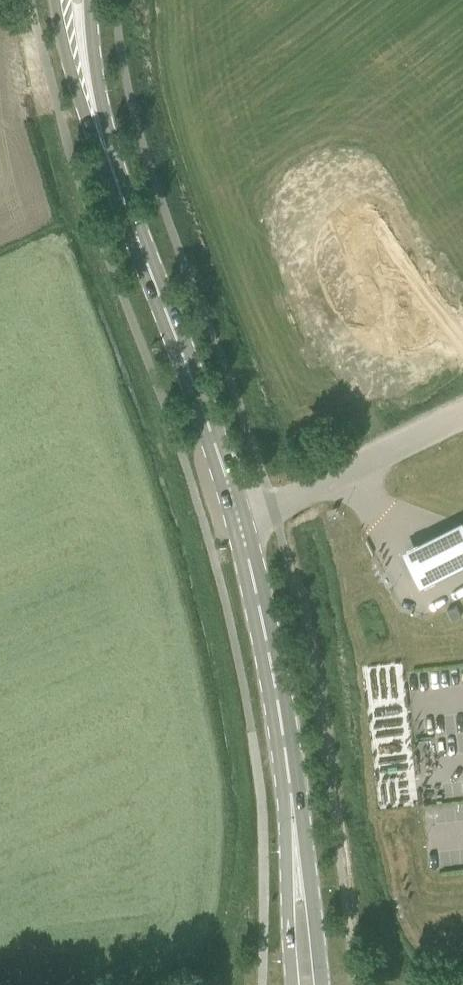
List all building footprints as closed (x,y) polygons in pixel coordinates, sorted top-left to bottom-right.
[(462,514),(402,546),(421,582),(462,561),(462,515),(462,514)] [(457,609),(448,613),(453,624),(462,619),(457,609)]
